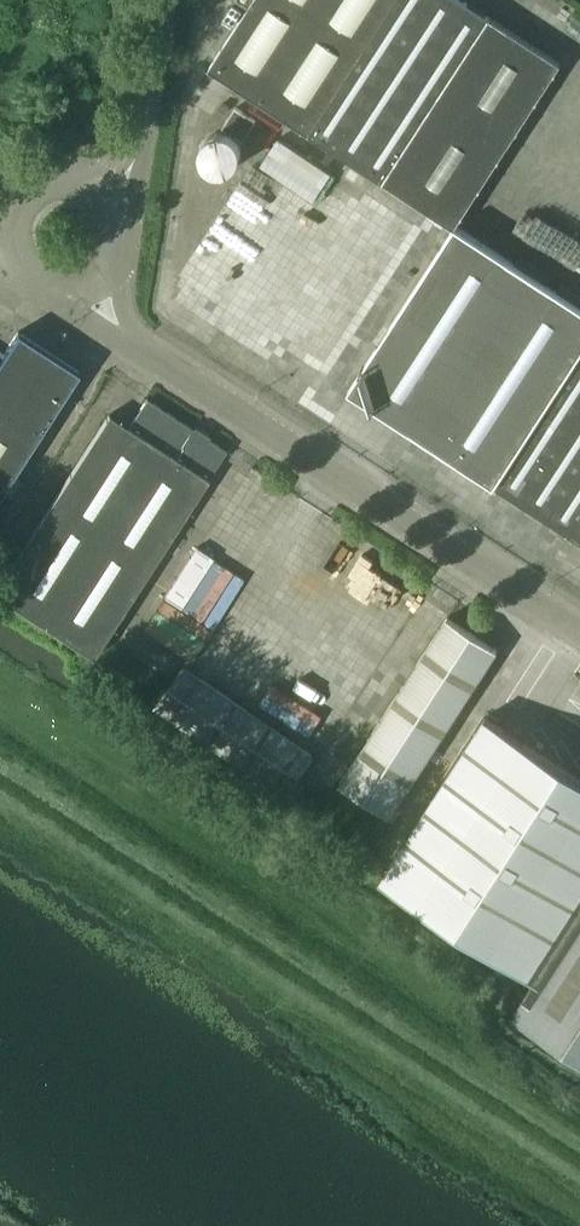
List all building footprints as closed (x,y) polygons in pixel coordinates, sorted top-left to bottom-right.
[(492,18),(465,0),(241,0),(250,6),(209,68),(385,182),(454,228),(456,225),(561,63),(492,18)] [(236,107),(223,127),(243,140),(256,120),(236,107)] [(456,225),(454,228),(349,389),(579,540),(579,305),(456,225)] [(80,371),(18,332),(0,360),(0,495),(80,371)] [(209,437),(147,398),(129,425),(111,413),(0,585),(0,593),(95,655),(227,449),(209,437)] [(389,814),(497,648),(448,616),(341,783),(389,814)] [(313,754),(185,666),(157,706),(286,794),(313,754)] [(485,715),(381,878),(536,978),(513,1013),(579,1056),(579,776),(485,715)]
